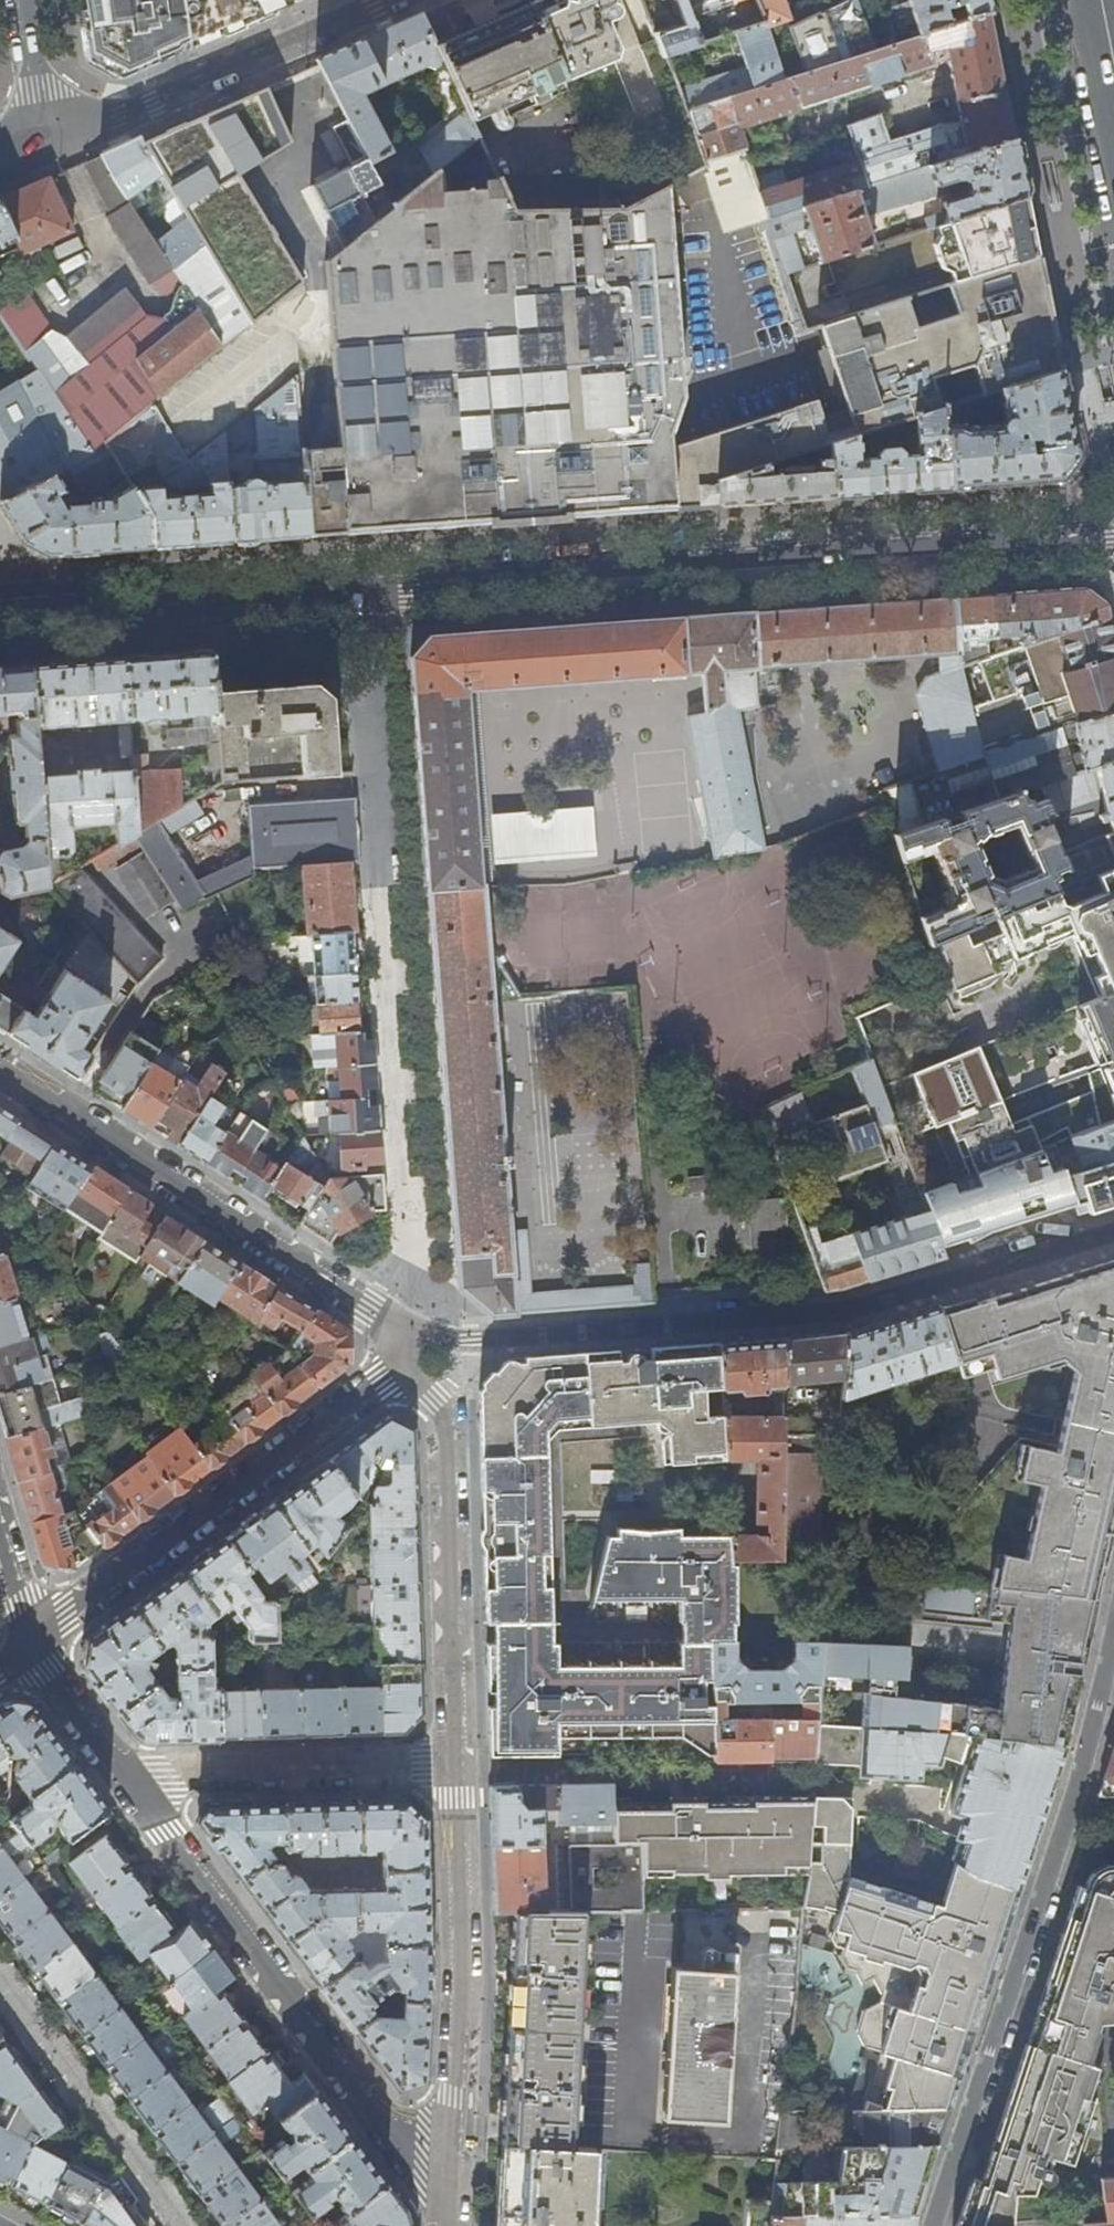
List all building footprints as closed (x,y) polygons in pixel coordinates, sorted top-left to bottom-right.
[(85,43),(88,57),(126,76),(138,71),(168,58),(190,49),(183,0),(79,0),(85,43)] [(190,49),(202,44),(233,31),(269,15),(290,6),(287,0),(183,0),(190,49)] [(532,2),(564,78),(612,58),(616,48),(606,22),(615,17),(617,14),(617,9),(614,4),(613,3),(610,2),(611,0),(537,0),(532,2)] [(698,43),(688,16),(682,0),(668,0),(674,14),(679,12),(681,22),(654,31),(663,55),(665,54),(698,44),(698,43)] [(783,0),(756,0),(764,21),(736,31),(747,66),(678,88),(687,111),(785,80),(767,26),(787,20),(789,15),(783,0)] [(688,16),(738,0),(682,0),(688,16)] [(874,52),(857,0),(846,0),(791,26),(807,73),(874,52)] [(909,2),(899,5),(895,10),(899,24),(905,27),(915,24),(917,30),(909,32),(912,40),(926,36),(926,34),(944,28),(944,27),(989,13),(991,12),(988,0),(908,0),(909,2)] [(492,20),(436,44),(446,65),(466,109),(470,119),(564,78),(532,2),(492,20)] [(425,64),(438,69),(446,65),(436,44),(421,12),(400,22),(361,39),(384,83),(425,64)] [(990,14),(989,13),(944,27),(944,28),(926,34),(926,36),(912,40),(874,52),(807,73),(785,80),(687,111),(706,163),(746,151),(748,151),(741,129),(929,69),(927,61),(938,58),(936,50),(948,47),(962,121),(890,141),(880,116),(847,126),(847,127),(840,129),(851,163),(785,184),(774,152),(751,159),(761,191),(760,191),(769,218),(1015,139),(1010,111),(1008,112),(1001,74),(990,14)] [(361,93),(384,83),(361,39),(338,49),(317,59),(319,63),(366,156),(369,161),(391,151),(361,93)] [(203,245),(251,323),(302,281),(229,152),(249,140),(261,159),(294,140),(265,87),(222,106),(166,131),(142,142),(160,173),(188,219),(203,245)] [(466,109),(416,148),(429,173),(433,170),(478,135),(470,119),(466,109)] [(122,145),(102,154),(114,177),(127,197),(149,182),(152,187),(156,185),(152,179),(160,173),(142,142),(139,137),(122,145)] [(1020,164),(1015,139),(769,218),(788,274),(803,269),(792,235),(805,230),(809,243),(815,242),(822,263),(876,245),(866,215),(966,187),(969,180),(972,188),(968,194),(945,202),(943,204),(946,214),(928,220),(930,227),(936,225),(1025,196),(1026,196),(1020,164)] [(760,191),(746,151),(706,163),(707,165),(678,179),(689,204),(713,195),(726,231),(769,218),(760,191)] [(127,197),(114,177),(102,154),(84,162),(113,212),(108,215),(148,277),(154,273),(160,284),(170,293),(183,284),(201,310),(182,324),(174,312),(164,318),(149,316),(126,286),(67,336),(53,328),(26,289),(0,312),(0,313),(38,369),(93,450),(105,441),(152,403),(251,323),(203,245),(174,267),(158,243),(127,197)] [(366,156),(312,183),(343,243),(324,258),(332,344),(520,331),(510,207),(501,186),(435,191),(433,170),(429,173),(392,205),(369,161),(366,156)] [(13,233),(22,253),(75,229),(49,177),(32,185),(0,199),(0,203),(13,233)] [(520,331),(537,517),(673,507),(669,449),(668,435),(681,399),(667,186),(620,210),(619,211),(510,207),(520,331)] [(1025,196),(936,225),(940,237),(936,244),(943,268),(950,273),(954,284),(1037,258),(1030,220),(1025,196)] [(13,233),(0,203),(0,242),(13,233)] [(888,223),(893,239),(915,232),(910,216),(888,223)] [(188,219),(158,243),(174,267),(203,245),(188,219)] [(851,411),(858,434),(878,428),(894,423),(915,416),(944,407),(934,375),(972,363),(982,394),(1001,389),(1059,370),(1048,312),(1037,258),(954,284),(950,285),(958,313),(915,326),(907,298),(822,324),(851,411)] [(537,517),(520,331),(332,344),(334,377),(339,447),(328,447),(302,449),(308,534),(334,532),(489,521),(537,517)] [(0,392),(0,501),(66,466),(93,450),(38,369),(0,392)] [(1059,370),(1001,389),(1006,420),(999,425),(965,427),(958,424),(956,403),(944,407),(950,487),(988,484),(1008,482),(1061,480),(1076,461),(1071,426),(1068,413),(1059,370)] [(302,449),(296,377),(196,456),(212,484),(228,483),(227,452),(256,437),(259,482),(257,480),(251,479),(246,481),(244,483),(242,483),(241,485),(228,486),(233,540),(269,537),(308,534),(302,449)] [(858,434),(851,411),(823,420),(817,402),(693,442),(669,449),(673,507),(694,506),(697,505),(719,504),(717,480),(768,463),(817,448),(831,443),(858,434)] [(152,403),(105,441),(124,473),(131,485),(150,516),(153,546),(193,543),(233,540),(228,486),(228,483),(212,484),(196,456),(188,463),(152,403)] [(944,407),(915,416),(918,453),(903,455),(903,451),(896,446),(881,447),(879,450),(874,447),(870,451),(870,457),(860,458),(858,434),(831,443),(834,495),(894,491),(950,487),(944,407)] [(894,423),(878,428),(881,436),(896,431),(894,423)] [(1083,424),(1071,426),(1076,461),(1061,480),(1063,486),(1077,485),(1091,465),(1083,424)] [(105,441),(93,450),(66,466),(0,501),(0,502),(13,523),(24,541),(48,553),(92,550),(153,546),(150,516),(131,485),(110,498),(82,500),(82,505),(64,506),(58,494),(64,490),(59,482),(67,478),(74,491),(79,489),(87,491),(124,473),(105,441)] [(831,443),(817,448),(819,471),(812,471),(812,466),(800,465),(777,468),(778,474),(768,474),(768,463),(717,480),(719,504),(778,499),(834,495),(831,443)] [(1008,482),(988,484),(989,491),(1063,486),(1061,480),(1008,482)] [(956,597),(960,666),(994,654),(985,651),(984,639),(1011,636),(1013,648),(1108,616),(1109,617),(1113,616),(1113,587),(1102,578),(1032,584),(1011,586),(1011,593),(956,597)] [(955,668),(960,666),(956,597),(916,600),(798,609),(690,617),(642,620),(429,636),(411,657),(416,726),(428,891),(435,983),(450,1186),(451,1194),(458,1287),(491,1315),(502,1315),(518,1313),(655,1302),(654,1294),(628,1295),(627,1288),(533,1295),(516,1297),(511,1231),(494,1000),(520,998),(490,949),(490,888),(489,882),(487,883),(474,689),(691,673),(702,672),(703,713),(686,716),(712,859),(763,848),(736,709),(755,707),(757,668),(937,655),(939,672),(927,676),(914,693),(941,769),(985,754),(969,708),(955,668)] [(1113,657),(1113,644),(1113,642),(1111,629),(1109,617),(1108,616),(1013,648),(994,654),(973,662),(988,699),(1113,657)] [(174,655),(126,658),(130,719),(149,717),(150,724),(168,723),(168,716),(212,713),(212,721),(220,720),(218,691),(215,652),(174,655)] [(969,708),(985,754),(1113,711),(1113,657),(988,699),(989,702),(969,708)] [(133,754),(130,719),(126,658),(86,661),(32,665),(49,887),(50,887),(62,879),(59,855),(68,855),(73,849),(72,826),(117,822),(119,846),(139,834),(133,754)] [(18,712),(22,716),(18,720),(19,734),(13,734),(11,737),(16,818),(20,822),(27,821),(28,839),(22,845),(0,846),(0,889),(9,894),(44,889),(45,902),(61,920),(79,919),(50,887),(49,887),(32,665),(0,668),(0,713),(18,712)] [(300,685),(218,691),(220,720),(220,724),(246,722),(246,736),(302,732),(305,776),(337,773),(334,732),(332,698),(315,684),(300,685)] [(1016,793),(1040,785),(1113,759),(1113,711),(985,754),(996,785),(984,789),(983,787),(956,797),(962,812),(1016,793)] [(188,737),(189,746),(222,744),(220,725),(168,729),(169,738),(188,737)] [(147,753),(133,754),(139,834),(139,835),(183,808),(180,768),(149,771),(147,753)] [(1020,807),(1016,793),(962,812),(895,835),(930,944),(965,930),(996,916),(1056,891),(1072,884),(1060,855),(1058,854),(1044,818),(1049,816),(1051,821),(1060,819),(1066,834),(1096,822),(1098,826),(1108,822),(1113,832),(1113,831),(1113,759),(1040,785),(1045,799),(1020,807)] [(200,798),(183,808),(139,835),(183,909),(191,905),(209,897),(171,836),(208,814),(200,798)] [(305,866),(353,862),(360,861),(357,828),(355,798),(250,806),(255,870),(305,866)] [(504,813),(505,853),(509,853),(534,852),(539,852),(564,850),(570,850),(596,849),(599,848),(598,808),(504,813)] [(1113,832),(1060,855),(1072,884),(1097,873),(1113,866),(1113,831),(1113,832)] [(119,871),(148,917),(172,902),(143,855),(119,871)] [(353,878),(353,862),(305,866),(309,935),(310,935),(352,932),(353,932),(351,898),(349,878),(353,878)] [(1061,903),(1074,935),(1100,996),(1113,990),(1113,866),(1097,873),(1104,891),(1070,906),(1061,903)] [(83,867),(62,879),(50,887),(79,919),(85,926),(126,972),(137,983),(164,959),(83,867)] [(219,892),(244,947),(258,939),(254,876),(219,892)] [(1056,891),(996,916),(1003,934),(1014,960),(1074,935),(1061,903),(1056,891)] [(126,972),(85,926),(30,1014),(20,1007),(26,996),(0,979),(0,1028),(76,1078),(91,1053),(79,1045),(126,972)] [(15,938),(0,928),(0,962),(15,938)] [(930,944),(929,945),(941,983),(945,997),(1004,973),(1001,966),(1014,960),(1003,934),(972,947),(965,930),(930,944)] [(353,950),(352,932),(310,935),(314,975),(355,972),(353,950)] [(356,984),(355,972),(314,975),(316,1004),(355,1001),(357,1001),(356,984)] [(1082,1004),(1104,1060),(1113,1056),(1113,990),(1100,996),(1082,1004)] [(357,1016),(355,1001),(316,1004),(305,1005),(306,1018),(312,1017),(314,1034),(324,1033),(358,1031),(357,1016)] [(359,1042),(358,1031),(324,1033),(326,1059),(323,1059),(324,1067),(326,1067),(375,1063),(373,1048),(373,1041),(359,1042)] [(129,1098),(153,1062),(124,1044),(102,1080),(117,1090),(129,1098)] [(982,1045),(916,1073),(938,1126),(952,1120),(1004,1099),(982,1045)] [(1104,1060),(1089,1066),(1096,1090),(1014,1122),(1004,1099),(952,1120),(969,1175),(1057,1142),(1072,1136),(1113,1121),(1113,1056),(1104,1060)] [(165,1070),(153,1062),(129,1098),(144,1107),(157,1116),(181,1078),(188,1067),(173,1058),(165,1070)] [(921,1193),(874,1058),(803,1092),(812,1119),(852,1233),(869,1283),(889,1276),(922,1266),(944,1258),(940,1248),(921,1193)] [(376,1076),(375,1063),(326,1067),(326,1074),(342,1073),(343,1086),(327,1087),(328,1099),(363,1097),(362,1086),(376,1086),(376,1076)] [(197,1088),(181,1078),(157,1116),(170,1124),(174,1128),(168,1137),(179,1145),(210,1096),(225,1072),(211,1064),(197,1088)] [(271,1080),(280,1095),(287,1106),(294,1101),(299,1101),(291,1090),(285,1086),(285,1083),(286,1078),(283,1072),(271,1080)] [(803,1092),(764,1111),(770,1128),(789,1183),(801,1179),(796,1167),(808,1162),(795,1125),(812,1119),(803,1092)] [(278,1112),(287,1106),(280,1095),(266,1103),(254,1121),(255,1121),(241,1143),(232,1137),(240,1125),(233,1121),(207,1163),(215,1168),(225,1175),(233,1162),(242,1168),(267,1129),(278,1112)] [(226,1107),(210,1096),(179,1145),(192,1153),(207,1163),(233,1121),(234,1119),(223,1111),(226,1107)] [(364,1107),(363,1097),(328,1099),(314,1100),(315,1116),(328,1115),(329,1132),(340,1132),(380,1129),(379,1116),(378,1106),(364,1107)] [(6,1138),(18,1118),(0,1107),(0,1134),(6,1138)] [(759,1132),(770,1128),(764,1111),(753,1115),(759,1132)] [(18,1118),(6,1138),(11,1141),(3,1154),(27,1170),(33,1161),(39,1159),(43,1161),(55,1143),(34,1129),(18,1118)] [(1072,1136),(1082,1168),(1113,1159),(1113,1121),(1072,1136)] [(251,1175),(243,1186),(252,1192),(262,1199),(281,1168),(267,1159),(281,1138),(267,1129),(242,1168),(251,1175)] [(381,1148),(380,1129),(340,1132),(342,1169),(363,1168),(362,1163),(382,1161),(381,1148)] [(281,1168),(262,1199),(275,1207),(284,1193),(308,1209),(329,1177),(303,1133),(281,1168)] [(921,1193),(940,1248),(1007,1227),(1075,1205),(1066,1173),(1057,1142),(969,1175),(921,1193)] [(55,1143),(43,1161),(40,1166),(26,1186),(64,1211),(65,1209),(92,1167),(73,1154),(55,1143)] [(1082,1168),(1066,1173),(1075,1205),(1076,1205),(1079,1215),(1113,1204),(1113,1159),(1082,1168)] [(108,1177),(92,1167),(65,1209),(102,1233),(129,1190),(108,1177)] [(383,1173),(329,1177),(308,1209),(299,1223),(330,1243),(339,1230),(371,1210),(386,1210),(385,1199),(383,1173)] [(129,1190),(102,1233),(99,1237),(135,1261),(139,1255),(157,1229),(141,1220),(151,1205),(144,1200),(129,1190)] [(759,1200),(761,1229),(788,1227),(785,1199),(759,1200)] [(166,1215),(157,1229),(139,1255),(168,1274),(165,1279),(174,1285),(176,1281),(204,1239),(183,1225),(166,1215)] [(851,1287),(869,1283),(852,1233),(822,1243),(815,1222),(803,1225),(821,1279),(825,1290),(842,1289),(851,1287)] [(528,1230),(511,1231),(516,1297),(533,1295),(528,1230)] [(219,1297),(241,1263),(220,1249),(204,1239),(176,1281),(214,1304),(219,1297)] [(0,1255),(0,1301),(18,1295),(6,1258),(11,1256),(12,1260),(20,1258),(18,1250),(0,1255)] [(930,1580),(1098,1600),(1105,1569),(1113,1526),(1113,1261),(1089,1268),(959,1308),(942,1313),(955,1362),(957,1361),(962,1378),(993,1368),(996,1376),(1057,1357),(1074,1372),(1059,1446),(1022,1438),(940,1529),(930,1580)] [(256,1273),(241,1263),(219,1297),(227,1302),(217,1317),(246,1335),(249,1331),(252,1326),(278,1287),(256,1273)] [(653,1286),(627,1288),(628,1295),(654,1294),(654,1292),(653,1286)] [(298,1299),(278,1287),(252,1326),(257,1329),(263,1320),(274,1328),(282,1317),(302,1331),(315,1310),(298,1299)] [(18,1295),(0,1301),(0,1347),(31,1338),(18,1295)] [(847,1332),(844,1377),(843,1397),(955,1362),(938,1305),(879,1322),(847,1332)] [(315,1310),(302,1331),(301,1333),(290,1350),(316,1349),(351,1348),(351,1334),(336,1324),(315,1310)] [(257,1329),(252,1326),(249,1331),(257,1336),(261,1331),(257,1329)] [(810,1335),(784,1337),(783,1381),(844,1377),(847,1332),(810,1335)] [(731,1402),(722,1403),(723,1413),(725,1458),(727,1503),(729,1532),(730,1558),(780,1558),(782,1431),(782,1416),(782,1414),(783,1405),(783,1381),(784,1337),(746,1340),(719,1342),(721,1387),(746,1385),(747,1392),(761,1391),(774,1403),(774,1415),(731,1414),(731,1402)] [(31,1338),(0,1347),(0,1393),(44,1381),(31,1338)] [(111,1361),(129,1355),(118,1341),(105,1344),(111,1361)] [(680,1619),(682,1620),(682,1629),(682,1640),(680,1641),(680,1650),(662,1650),(612,1651),(592,1652),(592,1642),(553,1642),(552,1630),(547,1437),(560,1428),(661,1421),(671,1428),(663,1437),(664,1461),(725,1458),(723,1413),(707,1414),(706,1386),(721,1387),(719,1342),(672,1345),(651,1347),(651,1350),(630,1353),(627,1357),(626,1360),(620,1360),(619,1350),(613,1350),(562,1354),(529,1356),(525,1357),(525,1362),(519,1362),(513,1360),(508,1361),(503,1363),(500,1367),(498,1369),(498,1374),(498,1377),(500,1382),(494,1388),(492,1385),(479,1399),(480,1410),(481,1467),(483,1521),(485,1578),(486,1606),(486,1621),(493,1621),(494,1630),(494,1643),(487,1643),(488,1676),(488,1690),(495,1690),(495,1706),(488,1705),(489,1733),(490,1755),(499,1755),(533,1755),(558,1755),(558,1736),(621,1735),(681,1735),(708,1753),(714,1752),(713,1703),(702,1703),(701,1678),(708,1678),(708,1685),(713,1685),(712,1640),(734,1641),(734,1628),(734,1619),(736,1619),(736,1560),(730,1560),(730,1558),(729,1532),(679,1532),(679,1524),(646,1532),(615,1524),(616,1533),(609,1533),(587,1597),(611,1597),(679,1596),(680,1619)] [(351,1362),(351,1348),(316,1349),(316,1355),(301,1366),(317,1388),(335,1374),(351,1362)] [(301,1366),(290,1350),(254,1376),(282,1413),(299,1401),(317,1388),(301,1366)] [(121,1378),(129,1355),(111,1361),(108,1362),(110,1370),(115,1375),(111,1388),(117,1390),(121,1378)] [(141,1372),(129,1355),(121,1378),(135,1383),(141,1372)] [(265,1426),(282,1413),(254,1376),(219,1403),(227,1415),(247,1440),(265,1426)] [(44,1381),(0,1393),(0,1414),(7,1437),(43,1426),(73,1418),(70,1409),(55,1413),(45,1381),(44,1381)] [(227,1454),(247,1440),(227,1415),(192,1441),(211,1466),(227,1454)] [(371,1429),(362,1436),(376,1455),(374,1461),(379,1468),(389,1468),(391,1462),(416,1461),(415,1447),(414,1428),(389,1416),(371,1429)] [(782,1416),(782,1431),(808,1433),(809,1417),(782,1416)] [(48,1445),(43,1426),(7,1437),(12,1457),(19,1480),(57,1469),(50,1445),(48,1445)] [(146,1453),(149,1457),(176,1493),(192,1481),(211,1466),(192,1441),(181,1426),(146,1453)] [(362,1436),(330,1460),(362,1502),(379,1468),(374,1461),(376,1455),(362,1436)] [(149,1457),(113,1484),(140,1519),(156,1508),(176,1493),(149,1457)] [(319,1563),(362,1502),(330,1460),(305,1479),(304,1479),(273,1503),(307,1548),(319,1563)] [(389,1468),(379,1468),(362,1502),(369,1503),(417,1502),(416,1485),(416,1461),(391,1462),(389,1468)] [(65,1467),(57,1469),(19,1480),(24,1496),(32,1522),(75,1510),(77,1509),(65,1467)] [(97,1552),(123,1532),(140,1519),(113,1484),(105,1490),(106,1492),(86,1508),(96,1521),(89,1526),(88,1523),(75,1532),(76,1535),(79,1546),(88,1558),(97,1552)] [(417,1502),(369,1503),(371,1543),(418,1542),(418,1522),(417,1502)] [(250,1520),(226,1537),(250,1568),(251,1567),(255,1565),(265,1579),(282,1566),(290,1577),(283,1582),(290,1590),(296,1586),(305,1597),(320,1586),(307,1569),(308,1568),(299,1554),(307,1548),(273,1503),(250,1520)] [(68,1526),(79,1522),(75,1510),(32,1522),(40,1551),(40,1552),(43,1562),(71,1571),(75,1569),(70,1548),(79,1546),(76,1535),(71,1536),(68,1526)] [(246,1571),(250,1568),(226,1537),(203,1554),(180,1572),(196,1592),(200,1590),(217,1613),(230,1604),(234,1606),(239,1613),(235,1616),(239,1622),(243,1618),(249,1626),(249,1637),(276,1637),(275,1599),(261,1596),(261,1591),(267,1588),(259,1577),(254,1581),(246,1571)] [(418,1542),(371,1543),(372,1582),(420,1582),(419,1564),(418,1542)] [(156,1590),(133,1607),(150,1627),(148,1629),(161,1647),(170,1641),(176,1643),(176,1667),(213,1666),(212,1634),(219,1634),(219,1628),(208,1628),(208,1620),(217,1613),(200,1590),(196,1592),(180,1572),(156,1590)] [(824,1641),(822,1675),(876,1678),(875,1697),(864,1696),(861,1725),(865,1725),(951,1731),(1065,1745),(1079,1682),(1098,1600),(930,1580),(925,1613),(1012,1623),(1001,1711),(893,1699),(893,1695),(895,1695),(896,1684),(894,1684),(894,1679),(908,1680),(910,1646),(824,1641)] [(420,1582),(372,1582),(373,1621),(421,1622),(420,1602),(420,1582)] [(176,1667),(161,1647),(148,1629),(150,1627),(133,1607),(111,1623),(89,1639),(85,1667),(96,1682),(118,1711),(158,1681),(176,1667)] [(421,1622),(373,1621),(374,1661),(422,1662),(422,1645),(421,1622)] [(734,1641),(712,1640),(713,1685),(713,1700),(723,1700),(749,1700),(768,1700),(783,1700),(803,1699),(820,1699),(822,1675),(824,1641),(794,1641),(794,1656),(782,1669),(748,1669),(736,1657),(736,1641),(734,1641)] [(422,1662),(374,1661),(365,1660),(366,1673),(382,1687),(383,1733),(398,1733),(405,1733),(424,1712),(423,1689),(422,1662)] [(213,1666),(176,1667),(176,1692),(166,1693),(158,1681),(118,1711),(125,1721),(133,1732),(140,1737),(147,1739),(153,1740),(183,1739),(220,1738),(219,1691),(219,1685),(213,1686),(213,1666)] [(300,1669),(300,1689),(302,1736),(322,1735),(343,1735),(340,1688),(314,1688),(314,1668),(300,1669)] [(382,1687),(340,1688),(343,1735),(362,1734),(383,1733),(382,1687)] [(300,1689),(260,1690),(262,1737),(278,1736),(302,1736),(300,1689)] [(260,1690),(219,1691),(220,1738),(240,1737),(262,1737),(260,1690)] [(783,1700),(768,1700),(768,1710),(769,1719),(770,1760),(815,1759),(818,1722),(820,1699),(803,1699),(803,1717),(784,1717),(783,1700)] [(723,1700),(713,1700),(713,1703),(714,1752),(714,1761),(742,1760),(770,1760),(769,1719),(723,1719),(723,1700)] [(768,1710),(768,1700),(749,1700),(748,1709),(768,1710)] [(8,1754),(9,1754),(13,1755),(16,1753),(19,1758),(16,1759),(13,1771),(16,1775),(14,1777),(29,1796),(74,1763),(54,1736),(32,1706),(5,1703),(0,1706),(0,1743),(8,1754)] [(1065,1745),(951,1731),(865,1725),(861,1725),(818,1722),(815,1759),(815,1762),(861,1766),(860,1776),(921,1780),(922,1766),(939,1766),(942,1759),(964,1767),(950,1816),(973,1824),(968,1841),(956,1837),(949,1859),(955,1863),(973,1875),(1018,1890),(1027,1863),(1050,1791),(1065,1745)] [(1105,1776),(1098,1796),(1113,1797),(1113,1749),(1105,1776)] [(89,1783),(74,1763),(29,1796),(29,1805),(10,1819),(19,1832),(29,1844),(49,1830),(46,1826),(52,1822),(59,1825),(60,1829),(67,1839),(98,1817),(109,1809),(89,1783)] [(492,1816),(492,1841),(547,1841),(547,1836),(540,1836),(540,1809),(555,1809),(556,1841),(613,1841),(613,1803),(613,1784),(583,1784),(491,1786),(492,1816)] [(784,1865),(809,1865),(809,1857),(810,1839),(813,1796),(799,1796),(765,1797),(726,1797),(726,1802),(712,1802),(679,1803),(636,1803),(613,1803),(613,1841),(639,1841),(640,1873),(704,1872),(704,1877),(728,1877),(728,1873),(784,1873),(784,1865)] [(813,1796),(810,1839),(822,1840),(850,1841),(850,1842),(851,1843),(854,1798),(813,1796)] [(357,1800),(358,1852),(372,1851),(372,1848),(380,1847),(380,1869),(427,1868),(426,1840),(425,1818),(405,1799),(390,1799),(357,1800)] [(322,1801),(284,1802),(285,1842),(285,1848),(298,1848),(299,1853),(315,1853),(316,1854),(333,1853),(332,1852),(350,1852),(350,1857),(358,1857),(358,1852),(357,1800),(322,1801)] [(271,1842),(285,1842),(284,1802),(259,1803),(206,1804),(198,1819),(220,1848),(242,1878),(262,1863),(265,1867),(270,1862),(274,1863),(273,1854),(267,1846),(271,1842)] [(114,1816),(109,1809),(98,1817),(103,1823),(114,1816)] [(29,1844),(19,1832),(3,1845),(0,1847),(0,1896),(44,1861),(42,1858),(40,1860),(29,1844)] [(93,1896),(131,1867),(140,1860),(136,1855),(127,1862),(114,1845),(107,1835),(68,1863),(93,1896)] [(973,1875),(955,1863),(940,1906),(913,1898),(915,1893),(883,1883),(882,1888),(849,1878),(851,1843),(850,1842),(850,1841),(822,1840),(821,1857),(809,1857),(809,1865),(809,1872),(801,1905),(803,1906),(802,1908),(820,1911),(836,1915),(829,1937),(829,1939),(833,1948),(840,1950),(840,1952),(838,1958),(849,1971),(857,1974),(864,1985),(875,1980),(883,1995),(880,2004),(865,2011),(859,2034),(868,2050),(881,2054),(864,2110),(881,2109),(881,2112),(950,2109),(955,2094),(972,2034),(973,2031),(976,2020),(991,1974),(1012,1911),(1018,1890),(973,1875)] [(515,1910),(585,1909),(641,1909),(640,1873),(639,1841),(613,1841),(556,1841),(547,1841),(492,1841),(494,1876),(495,1910),(515,1910)] [(0,1896),(0,1922),(12,1938),(49,1909),(68,1894),(44,1861),(0,1896)] [(281,1863),(274,1863),(270,1862),(265,1867),(262,1863),(242,1878),(262,1905),(287,1939),(317,1915),(317,1888),(306,1888),(306,1884),(297,1873),(293,1873),(290,1874),(281,1863)] [(142,1882),(131,1867),(93,1896),(78,1907),(87,1919),(101,1908),(115,1928),(154,1899),(142,1882)] [(427,1868),(380,1869),(380,1886),(362,1887),(362,1881),(355,1881),(355,1887),(356,1929),(383,1928),(384,1944),(429,1942),(428,1905),(427,1868)] [(1112,1870),(1106,1870),(1098,1874),(1092,1882),(1088,1895),(1078,1892),(1071,1914),(1063,1940),(1061,1939),(1049,1976),(1032,2030),(1026,2049),(1023,2048),(1012,2082),(994,2135),(997,2135),(994,2141),(994,2146),(1001,2148),(999,2155),(982,2174),(980,2182),(971,2179),(963,2201),(955,2225),(1010,2225),(1020,2194),(1041,2192),(1045,2177),(1048,2182),(1054,2184),(1058,2182),(1060,2180),(1061,2177),(1060,2171),(1056,2167),(1060,2157),(1080,2163),(1099,2103),(1091,2100),(1100,2073),(1091,2070),(1102,2037),(1099,2036),(1103,2025),(1113,2024),(1113,1870),(1112,1870)] [(317,1882),(317,1888),(317,1915),(287,1939),(303,1959),(321,1984),(359,1956),(345,1937),(356,1929),(355,1887),(324,1888),(324,1882),(317,1882)] [(164,1913),(154,1899),(115,1928),(140,1960),(148,1954),(172,1936),(167,1929),(173,1925),(164,1913)] [(49,1909),(12,1938),(23,1953),(35,1970),(73,1941),(49,1909)] [(572,2148),(585,1909),(515,1910),(512,1967),(505,2101),(503,2124),(502,2143),(572,2148)] [(192,1921),(172,1936),(148,1954),(170,1983),(213,1949),(203,1936),(192,1921)] [(73,1941),(35,1970),(44,1982),(59,2002),(97,1973),(73,1941)] [(360,1945),(365,1951),(370,1947),(365,1941),(360,1945)] [(429,1942),(384,1944),(384,1959),(376,1959),(367,1966),(359,1956),(321,1984),(336,2004),(354,2028),(375,2013),(369,2004),(391,1987),(403,1988),(402,1999),(429,2000),(429,1968),(429,1942)] [(224,1964),(213,1949),(170,1983),(190,2011),(220,1987),(233,1976),(224,1964)] [(662,2118),(723,2121),(732,1970),(671,1968),(662,2118)] [(97,1973),(59,2002),(68,2015),(82,2034),(120,2005),(97,1973)] [(233,2004),(220,1987),(190,2011),(183,2017),(207,2050),(244,2020),(233,2004)] [(427,2039),(429,2000),(402,1999),(402,2015),(375,2013),(354,2028),(376,2058),(398,2087),(424,2079),(427,2039)] [(120,2005),(82,2034),(93,2050),(106,2067),(143,2038),(120,2005)] [(256,2035),(244,2020),(207,2050),(231,2081),(268,2051),(256,2035)] [(143,2038),(106,2067),(115,2078),(129,2098),(167,2070),(143,2038)] [(5,2041),(0,2045),(0,2095),(17,2101),(39,2087),(22,2063),(5,2041)] [(287,2076),(268,2051),(231,2081),(219,2091),(221,2094),(237,2115),(247,2129),(254,2138),(279,2119),(317,2089),(305,2073),(292,2083),(287,2076)] [(167,2070),(129,2098),(139,2111),(153,2131),(190,2101),(167,2070)] [(50,2101),(39,2087),(17,2101),(30,2120),(43,2138),(65,2122),(50,2101)] [(333,2111),(317,2089),(279,2119),(286,2130),(290,2131),(291,2140),(286,2143),(283,2139),(265,2153),(271,2162),(288,2185),(293,2181),(289,2175),(302,2165),(307,2171),(352,2136),(333,2111)] [(197,2112),(190,2101),(153,2131),(163,2144),(177,2162),(237,2115),(221,2094),(197,2112)] [(865,2135),(865,2147),(940,2145),(944,2132),(952,2109),(951,2109),(950,2109),(881,2112),(881,2109),(864,2110),(853,2110),(853,2123),(855,2130),(861,2135),(865,2135)] [(782,2112),(778,2149),(796,2149),(800,2112),(782,2112)] [(238,2136),(247,2129),(237,2115),(177,2162),(184,2173),(187,2177),(175,2186),(189,2204),(200,2195),(241,2163),(231,2150),(228,2153),(222,2145),(237,2134),(238,2136)] [(6,2184),(10,2177),(15,2179),(34,2145),(43,2138),(30,2120),(20,2128),(17,2136),(0,2127),(0,2180),(6,2184)] [(370,2160),(352,2136),(307,2171),(312,2178),(298,2188),(293,2181),(288,2185),(297,2196),(309,2213),(312,2217),(331,2202),(329,2199),(334,2196),(341,2199),(341,2203),(348,2212),(386,2182),(370,2160)] [(572,2148),(502,2143),(501,2143),(500,2164),(497,2220),(497,2225),(590,2225),(594,2149),(572,2148)] [(69,2163),(34,2145),(15,2179),(11,2186),(30,2196),(47,2205),(69,2163)] [(774,2183),(771,2216),(916,2214),(920,2203),(932,2169),(940,2145),(865,2147),(827,2148),(823,2182),(774,2183)] [(271,2162),(265,2153),(261,2148),(241,2163),(200,2195),(208,2206),(223,2225),(225,2225),(261,2199),(248,2180),(271,2162)] [(105,2182),(69,2163),(47,2205),(64,2214),(82,2223),(105,2182)] [(105,2182),(82,2223),(80,2225),(142,2225),(128,2208),(133,2204),(138,2198),(128,2185),(117,2171),(106,2178),(105,2182)] [(1099,2181),(1103,2221),(1081,2222),(1081,2225),(1113,2225),(1113,2180),(1099,2181)] [(386,2182),(348,2212),(330,2225),(412,2225),(407,2210),(399,2200),(386,2182)] [(261,2199),(225,2225),(291,2225),(309,2213),(297,2196),(278,2210),(267,2195),(261,2199)] [(770,2215),(769,2225),(915,2225),(916,2214),(771,2216),(770,2215)]
